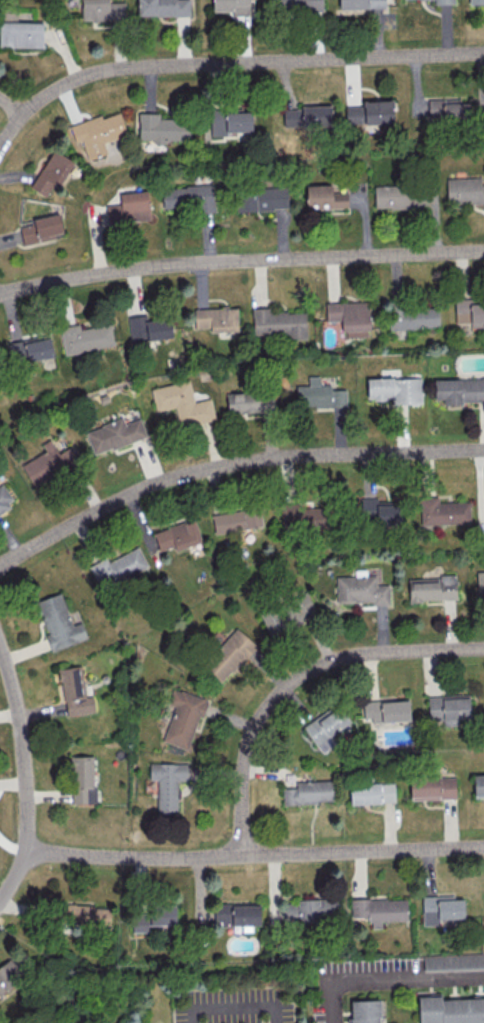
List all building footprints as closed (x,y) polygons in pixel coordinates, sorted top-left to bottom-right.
[(82,20),(91,20),(91,24),(125,23),(124,1),(109,2),(109,0),(81,0),(82,20)] [(138,16),(190,15),(190,0),(137,0),(138,16)] [(213,12),(233,11),(233,16),(251,15),(251,0),(212,0),(213,12)] [(276,12),(323,10),(323,0),(276,0),(276,12)] [(339,9),(385,8),(385,0),(339,0),(339,9)] [(0,21),(0,47),(43,47),(43,22),(0,21)] [(467,121),(466,99),(428,100),(428,122),(467,121)] [(345,106),(345,124),(360,124),(360,125),(393,124),(393,100),(362,100),(363,106),(345,106)] [(332,127),(331,105),(301,106),(302,129),(332,127)] [(283,109),(284,126),(301,126),(301,108),(283,109)] [(252,111),(210,111),(210,133),(251,133),(252,111)] [(70,124),(75,142),(82,140),(87,158),(107,153),(104,142),(127,136),(120,112),(101,117),(101,116),(70,124)] [(139,141),(166,141),(166,140),(190,140),(190,118),(159,118),(159,112),(139,112),(139,141)] [(51,198),(71,160),(51,149),(31,188),(51,198)] [(483,204),(483,183),(480,184),(480,177),(446,178),(447,206),(483,204)] [(307,209),(347,208),(347,192),(332,192),(331,184),(306,185),(307,209)] [(163,211),(214,209),(213,185),(162,187),(163,211)] [(236,211),(288,209),(287,187),(235,188),(236,211)] [(374,208),(435,208),(435,188),(374,188),(374,208)] [(119,193),(120,203),(105,205),(107,223),(150,219),(147,190),(119,193)] [(18,224),(23,244),(64,234),(59,214),(18,224)] [(470,327),(483,327),(483,298),(454,300),(455,324),(470,323),(470,327)] [(326,321),(343,321),(343,337),(369,336),(369,301),(326,302),(326,321)] [(389,329),(439,328),(438,306),(388,307),(389,329)] [(195,328),(209,328),(209,332),(238,331),(237,307),(194,308),(195,328)] [(306,337),(306,310),(253,310),(252,336),(306,337)] [(170,318),(147,321),(146,315),(128,317),(131,343),(172,337),(170,318)] [(65,354),(114,345),(110,323),(80,329),(79,323),(59,327),(65,354)] [(53,357),(50,336),(8,342),(11,363),(53,357)] [(346,389),(330,389),(330,384),(319,385),(319,376),(308,376),(308,385),(296,385),(296,407),(346,406),(346,389)] [(391,404),(421,404),(421,377),(367,378),(367,398),(391,398),(391,404)] [(443,399),(443,403),(483,402),(483,379),(434,379),(435,399),(443,399)] [(151,388),(156,411),(175,407),(180,427),(215,420),(210,398),(194,402),(189,380),(151,388)] [(227,392),(228,414),(273,412),(273,390),(227,392)] [(146,437),(140,418),(124,423),(123,418),(85,430),(93,454),(146,437)] [(22,463),(33,486),(80,464),(72,446),(57,453),(51,439),(42,443),(46,452),(22,463)] [(0,484),(0,512),(15,501),(2,483),(0,484)] [(470,523),(469,501),(438,502),(438,497),(420,498),(420,524),(470,523)] [(361,498),(361,522),(399,521),(399,502),(374,502),(374,498),(361,498)] [(280,502),(281,530),(328,527),(327,499),(280,502)] [(211,514),(215,534),(262,525),(259,505),(211,514)] [(153,531),(159,550),(174,546),(175,550),(201,542),(194,518),(153,531)] [(108,561),(106,558),(89,566),(101,590),(148,568),(138,546),(108,561)] [(336,604),(389,602),(389,584),(376,584),(376,575),(336,576),(336,604)] [(409,601),(456,600),(456,576),(408,577),(409,601)] [(269,636),(316,619),(306,591),(259,608),(269,636)] [(51,651),(87,638),(81,621),(72,625),(60,592),(37,601),(48,633),(45,634),(51,651)] [(256,646),(238,628),(202,664),(220,683),(256,646)] [(66,715),(95,712),(93,696),(85,696),(81,665),(60,668),(66,715)] [(188,749),(198,716),(202,717),(208,699),(172,688),(167,704),(174,706),(163,741),(188,749)] [(469,695),(427,697),(429,725),(457,724),(456,719),(470,719),(469,695)] [(363,701),(364,722),(410,720),(409,700),(363,701)] [(321,753),(335,744),(329,736),(350,722),(336,703),(303,726),(321,753)] [(70,803),(94,803),(95,756),(71,755),(70,803)] [(149,763),(149,780),(157,780),(156,815),(177,815),(178,780),(189,780),(189,763),(149,763)] [(473,775),(474,796),(483,796),(483,775),(473,775)] [(455,776),(410,777),(410,799),(455,798),(455,776)] [(282,804),(332,802),(331,780),(295,781),(295,788),(282,788),(282,804)] [(350,804),(395,802),(394,782),(349,784),(350,804)] [(422,897),(422,926),(438,925),(438,919),(464,918),(464,896),(422,897)] [(336,899),(282,901),(283,923),(337,921),(336,899)] [(382,921),(407,921),(407,899),(350,899),(350,917),(370,917),(370,927),(382,927),(382,921)] [(260,924),(259,904),(214,905),(214,925),(260,924)] [(110,926),(110,905),(63,905),(63,926),(110,926)] [(148,925),(176,924),(175,906),(131,908),(132,932),(148,931),(148,925)] [(28,975),(13,955),(0,965),(0,996),(28,975)] [(419,1022),(483,1022),(483,998),(441,999),(441,995),(418,995),(419,1022)] [(379,999),(350,1000),(350,1022),(380,1022),(379,999)]
